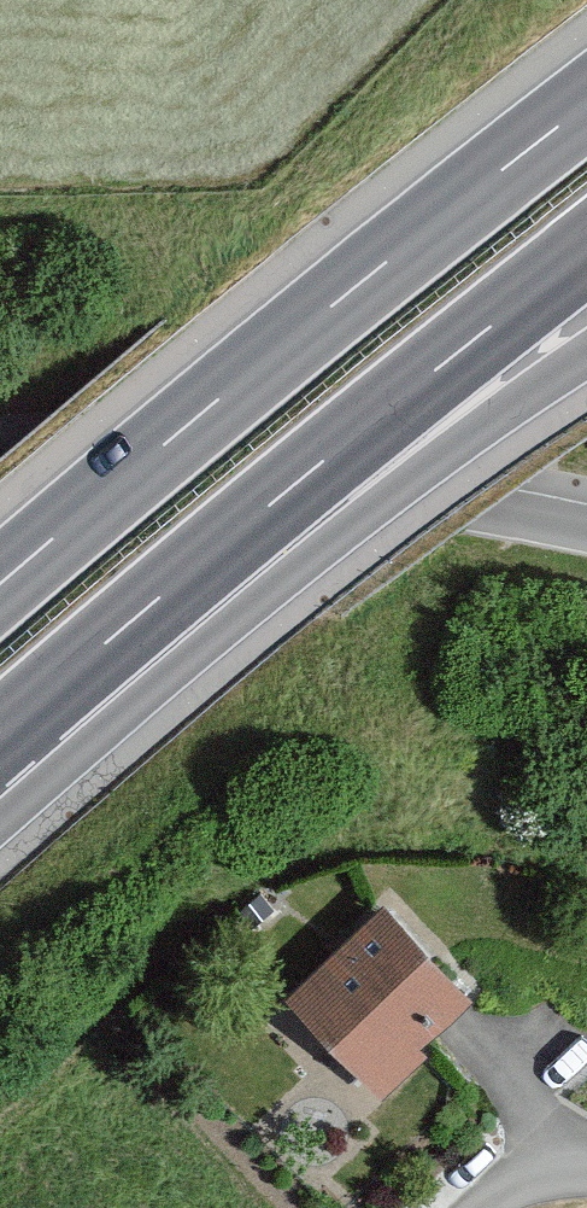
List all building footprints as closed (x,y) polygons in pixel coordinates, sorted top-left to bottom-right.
[(449,996),(358,911),(264,1011),(355,1096),(449,996)]
